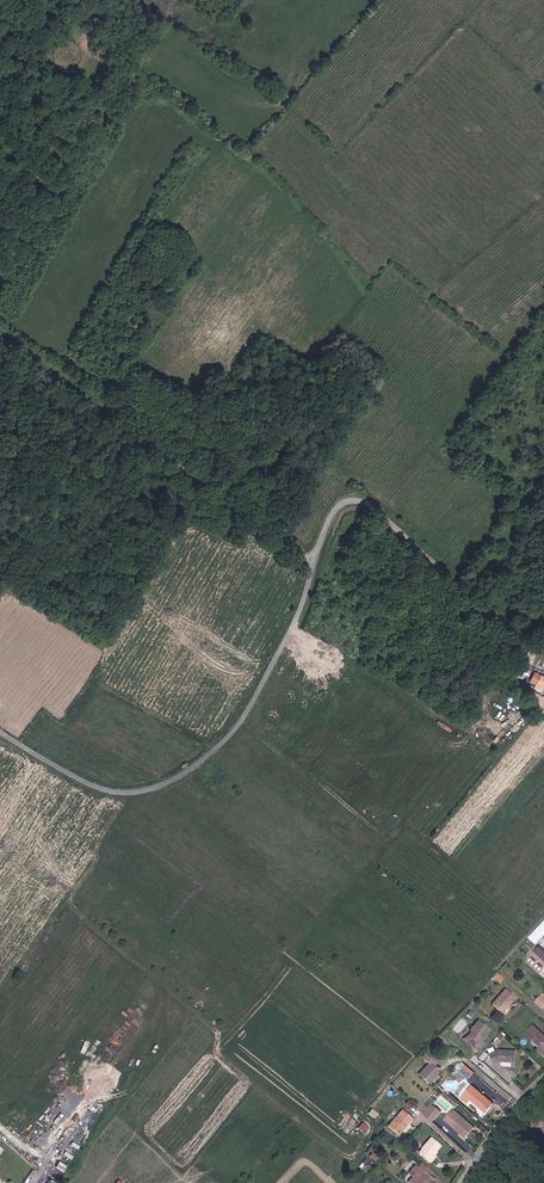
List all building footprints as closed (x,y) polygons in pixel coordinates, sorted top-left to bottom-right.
[(536,676),(530,673),(526,680),(532,683),(536,676)] [(540,675),(539,677),(536,676),(532,683),(535,685),(533,688),(537,690),(539,686),(543,689),(543,678),(540,675)] [(530,957),(543,969),(543,952),(539,948),(530,957)] [(530,957),(526,962),(540,974),(543,971),(543,969),(530,957)] [(501,979),(496,974),(492,978),(497,983),(501,979)] [(506,1003),(508,1005),(514,998),(505,990),(492,1004),(500,1012),(506,1005),(504,1004),(506,1003)] [(536,1000),(543,1008),(543,992),(536,1000)] [(506,1005),(500,1012),(501,1013),(508,1005),(506,1003),(504,1004),(506,1005)] [(478,1021),(471,1029),(473,1031),(472,1033),(469,1036),(469,1043),(474,1047),(473,1048),(477,1052),(485,1043),(481,1040),(489,1030),(478,1021)] [(524,1034),(534,1043),(535,1042),(541,1048),(538,1051),(543,1057),(543,1036),(533,1025),(524,1034)] [(463,1040),(473,1048),(474,1047),(469,1043),(469,1036),(463,1040)] [(490,1055),(495,1065),(501,1062),(514,1063),(515,1051),(499,1051),(490,1055)] [(438,1073),(431,1066),(434,1063),(425,1054),(422,1057),(428,1064),(418,1074),(428,1083),(438,1073)] [(462,1063),(457,1068),(461,1071),(461,1072),(469,1079),(474,1073),(462,1063)] [(472,1086),(461,1098),(468,1104),(472,1101),(486,1113),(494,1105),(472,1086)] [(445,1094),(443,1096),(456,1107),(458,1105),(445,1094)] [(422,1112),(422,1113),(432,1122),(437,1117),(429,1109),(424,1105),(420,1109),(422,1112)] [(433,1105),(429,1109),(437,1117),(441,1113),(433,1105)] [(367,1110),(363,1113),(370,1119),(373,1115),(367,1110)] [(412,1119),(402,1110),(388,1126),(398,1135),(412,1119)] [(468,1136),(472,1131),(475,1128),(453,1110),(445,1119),(466,1138),(468,1136)] [(476,1134),(472,1131),(468,1136),(472,1139),(476,1134)] [(432,1154),(439,1146),(430,1137),(420,1148),(421,1149),(418,1152),(429,1162),(434,1157),(432,1154)] [(364,1171),(371,1162),(365,1158),(359,1166),(364,1171)] [(429,1177),(428,1176),(432,1172),(422,1163),(418,1168),(419,1169),(412,1177),(408,1182),(424,1182),(429,1177)] [(415,1166),(408,1174),(412,1177),(419,1169),(418,1168),(415,1166)]
